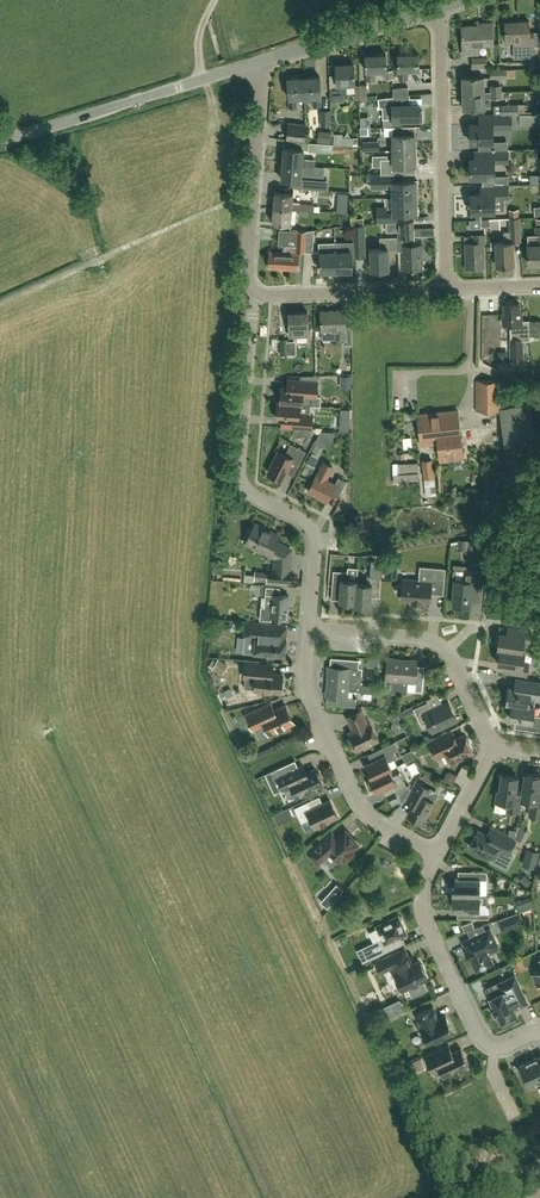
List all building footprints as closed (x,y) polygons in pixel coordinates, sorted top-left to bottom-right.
[(513,40),(513,47),(514,58),(539,57),(539,46),(533,46),(532,32),(529,32),(529,21),(521,21),(521,24),(505,24),(506,40),(513,40)] [(477,44),(492,44),(492,23),(477,23),(477,25),(461,26),(463,55),(478,54),(477,44)] [(407,70),(418,70),(418,53),(397,54),(398,80),(407,79),(407,70)] [(365,55),(366,71),(366,81),(375,80),(375,71),(386,71),(386,54),(365,55)] [(471,68),(487,68),(486,57),(471,57),(471,68)] [(346,86),(355,86),(354,64),(336,65),(337,87),(330,87),(330,101),(343,100),(343,94),(347,94),(346,86)] [(490,78),(506,78),(506,66),(490,67),(490,78)] [(303,77),(304,97),(313,97),(313,106),(320,106),(320,96),(319,76),(303,77)] [(463,93),(500,92),(500,85),(490,85),(490,92),(483,92),(483,76),(462,76),(463,93)] [(287,78),(288,98),(289,107),(296,107),(296,98),(304,97),(303,77),(287,78)] [(359,85),(359,99),(359,100),(367,100),(366,85),(359,85)] [(393,98),(408,96),(407,87),(392,89),(393,96),(393,98)] [(463,109),(484,108),(483,98),(500,98),(500,92),(463,93),(463,109)] [(382,118),(392,118),(392,122),(401,122),(401,120),(420,119),(420,118),(421,116),(421,111),(419,110),(419,104),(409,104),(409,96),(408,96),(393,98),(393,96),(377,98),(378,107),(382,107),(382,118)] [(528,114),(528,103),(520,103),(520,113),(528,114)] [(509,114),(519,114),(519,104),(501,105),(501,115),(509,114)] [(330,110),(320,110),(321,126),(331,125),(330,110)] [(492,128),(509,128),(509,114),(501,115),(492,115),(478,116),(478,124),(470,124),(470,142),(477,142),(477,150),(484,150),(493,150),(492,128)] [(521,123),(539,123),(539,114),(521,114),(521,123)] [(289,123),(287,139),(304,141),(306,124),(289,123)] [(392,150),(415,150),(414,134),(414,126),(392,127),(393,135),(392,135),(392,150)] [(345,137),(345,133),(336,133),(336,143),(360,143),(360,137),(345,137)] [(332,152),(333,143),(309,142),(308,151),(332,152)] [(284,148),(282,164),(314,166),(315,160),(303,159),(303,149),(284,148)] [(381,174),(392,174),(392,173),(396,173),(415,173),(415,165),(415,150),(392,150),(393,159),(387,159),(386,154),(371,155),(371,166),(381,165),(381,174)] [(474,150),(474,159),(470,159),(470,170),(471,170),(471,177),(493,177),(493,161),(506,161),(506,150),(493,150),(484,150),(477,150),(474,150)] [(282,164),(282,167),(280,167),(279,174),(281,175),(281,179),(301,181),(301,174),(313,175),(314,166),(282,164)] [(392,198),(416,197),(416,186),(418,186),(418,180),(413,180),(413,181),(396,181),(396,173),(392,173),(392,174),(381,174),(370,175),(371,188),(392,187),(392,198)] [(324,190),(325,182),(305,180),(305,188),(324,190)] [(480,185),(480,194),(471,194),(471,212),(494,212),(493,199),(508,199),(508,184),(480,185)] [(319,210),(319,206),(314,206),(315,203),(292,201),(293,193),(274,192),(272,207),(292,208),(319,210)] [(417,213),(416,197),(392,198),(392,207),(376,207),(377,222),(396,221),(396,213),(417,213)] [(292,208),(272,207),(271,222),(290,224),(292,208)] [(490,229),(498,228),(498,218),(469,220),(469,224),(481,224),(481,228),(490,227),(490,229)] [(495,243),(495,251),(496,266),(513,265),(512,242),(520,242),(519,218),(508,218),(509,231),(503,231),(503,243),(495,243)] [(536,219),(536,226),(535,226),(536,236),(528,236),(529,244),(527,244),(528,264),(539,263),(539,218),(536,219)] [(398,222),(399,251),(404,251),(404,269),(421,268),(420,253),(423,253),(422,244),(414,245),(413,221),(398,222)] [(399,251),(398,222),(397,222),(397,231),(397,237),(380,238),(380,248),(370,249),(371,270),(388,269),(388,251),(399,251)] [(397,231),(397,222),(386,222),(386,232),(397,231)] [(354,241),(337,242),(338,271),(351,270),(351,250),(354,250),(354,257),(364,257),(363,225),(353,225),(354,241)] [(297,269),(298,253),(298,251),(304,251),(305,231),(297,230),(297,231),(296,246),(285,245),(285,252),(282,252),(269,251),(268,267),(297,269)] [(305,231),(304,251),(304,252),(312,252),(313,230),(305,231)] [(482,242),(485,242),(485,234),(472,234),(472,242),(465,243),(466,266),(483,266),(482,242)] [(338,271),(337,242),(335,242),(335,243),(328,243),(328,251),(319,252),(320,271),(338,271)] [(519,312),(519,303),(511,303),(510,302),(506,302),(506,304),(503,304),(503,313),(502,313),(502,324),(510,324),(510,338),(509,338),(510,360),(522,359),(522,340),(530,340),(529,321),(521,321),(521,312),(519,312)] [(334,329),(335,335),(335,339),(343,338),(344,345),(352,345),(351,326),(345,326),(344,310),(320,311),(321,330),(334,329)] [(289,335),(308,335),(307,312),(288,313),(289,327),(289,335)] [(280,354),(293,354),(293,341),(288,341),(288,338),(279,338),(280,354)] [(498,367),(498,375),(510,375),(510,366),(498,367)] [(350,376),(340,376),(340,388),(350,388),(350,376)] [(302,396),(313,397),(314,390),(316,390),(317,382),(301,380),(287,379),(287,387),(281,387),(279,402),(299,404),(302,405),(302,396)] [(499,411),(506,455),(506,456),(536,451),(529,405),(499,410),(499,381),(475,381),(475,411),(499,411)] [(281,426),(310,429),(311,429),(311,420),(309,420),(310,413),(299,412),(299,404),(279,402),(277,402),(276,418),(282,418),(281,426)] [(459,432),(457,411),(438,413),(440,434),(459,432)] [(440,434),(438,413),(417,415),(420,444),(437,443),(438,443),(437,437),(440,437),(440,434)] [(459,432),(440,434),(440,437),(437,437),(438,443),(437,443),(439,459),(462,456),(459,432)] [(404,436),(405,448),(415,447),(414,435),(404,436)] [(285,454),(278,450),(267,472),(282,479),(291,461),(298,465),(305,451),(290,443),(285,454)] [(422,460),(424,477),(433,476),(431,460),(422,460)] [(395,462),(395,478),(421,477),(420,461),(395,462)] [(321,499),(326,501),(330,494),(337,498),(346,480),(338,476),(334,483),(325,479),(332,466),(323,462),(316,474),(307,491),(321,498),(321,499)] [(490,478),(487,470),(480,473),(484,481),(490,478)] [(269,580),(277,580),(288,581),(291,548),(276,541),(278,537),(263,529),(263,528),(254,523),(250,532),(248,532),(243,542),(275,557),(274,569),(270,569),(269,580)] [(422,599),(429,600),(431,582),(444,583),(446,568),(427,566),(426,581),(403,579),(402,585),(400,585),(399,585),(397,586),(396,588),(396,589),(396,591),(397,592),(398,594),(400,594),(401,594),(401,598),(412,599),(412,601),(422,602),(422,599)] [(354,604),(356,580),(357,567),(347,567),(347,571),(333,570),(332,586),(340,587),(339,601),(354,602),(354,604)] [(455,569),(454,579),(452,604),(470,606),(472,588),(480,589),(482,571),(455,569)] [(268,571),(255,570),(254,580),(267,581),(268,571)] [(356,580),(354,604),(370,606),(371,592),(379,592),(381,576),(367,575),(366,583),(357,582),(357,580),(356,580)] [(263,585),(253,584),(253,594),(262,594),(263,585)] [(265,586),(264,605),(260,605),(259,619),(271,620),(271,617),(287,618),(288,595),(279,594),(279,587),(265,586)] [(232,624),(219,620),(217,627),(229,631),(232,624)] [(285,640),(285,638),(286,627),(245,624),(244,635),(255,636),(255,642),(258,642),(257,653),(283,656),(284,650),(286,648),(286,641),(285,640)] [(497,648),(524,652),(522,651),(523,642),(529,643),(531,630),(519,628),(518,635),(499,633),(497,648)] [(523,661),(524,652),(497,648),(499,649),(497,664),(504,665),(503,672),(527,675),(529,662),(523,661)] [(327,681),(361,684),(362,669),(358,668),(359,659),(341,658),(340,667),(328,666),(327,681)] [(399,693),(402,659),(387,658),(385,679),(392,680),(391,693),(399,693)] [(217,659),(212,667),(221,672),(225,664),(217,659)] [(402,659),(399,693),(407,694),(408,681),(415,682),(414,691),(422,691),(423,679),(416,678),(417,661),(402,659)] [(243,677),(245,677),(255,678),(254,689),(280,691),(280,690),(283,688),(283,681),(281,680),(282,674),(271,673),(272,664),(244,662),(243,677)] [(534,706),(528,705),(529,697),(539,699),(539,682),(513,678),(512,687),(508,687),(506,702),(534,706)] [(356,698),(347,697),(348,690),(360,691),(361,684),(327,681),(326,696),(338,697),(337,705),(355,706),(356,698)] [(387,697),(378,696),(377,705),(385,706),(387,697)] [(448,701),(442,704),(432,708),(429,701),(413,708),(420,724),(427,721),(431,731),(456,719),(448,701)] [(253,729),(255,728),(264,724),(268,733),(293,722),(285,705),(273,710),(269,702),(245,713),(253,729)] [(533,715),(534,706),(506,702),(506,703),(512,703),(509,718),(527,721),(526,729),(539,732),(539,716),(533,715)] [(348,732),(356,749),(377,739),(369,722),(366,723),(360,710),(347,716),(353,730),(348,732)] [(445,753),(449,762),(471,751),(468,744),(470,742),(467,737),(464,737),(464,735),(454,740),(451,732),(440,737),(428,743),(435,758),(445,753)] [(369,778),(391,768),(388,762),(397,757),(394,751),(398,749),(394,741),(377,749),(381,757),(365,764),(366,766),(365,768),(367,773),(370,773),(371,777),(369,778)] [(266,773),(269,780),(273,788),(277,790),(282,788),(282,789),(291,785),(296,796),(304,792),(306,796),(315,792),(313,787),(322,784),(320,780),(321,778),(319,772),(316,772),(314,768),(306,772),(302,765),(281,774),(278,768),(266,773)] [(369,778),(371,782),(370,784),(372,789),(374,789),(375,791),(391,784),(394,791),(405,786),(399,772),(392,775),(389,769),(391,768),(369,778)] [(445,779),(453,784),(459,775),(450,770),(445,779)] [(421,778),(428,782),(432,775),(425,771),(421,778)] [(523,786),(521,797),(521,802),(530,803),(528,815),(539,817),(539,786),(539,779),(539,776),(525,774),(523,786)] [(521,802),(521,797),(523,786),(516,785),(517,777),(501,775),(499,791),(497,790),(495,800),(507,802),(506,810),(519,812),(521,802)] [(421,822),(435,797),(427,792),(429,789),(417,782),(406,802),(412,805),(407,814),(421,822)] [(329,800),(322,803),(311,809),(307,801),(294,807),(305,832),(328,821),(328,820),(337,816),(329,800)] [(500,865),(506,854),(507,855),(515,841),(490,828),(486,835),(477,830),(469,846),(491,858),(490,860),(500,865)] [(357,844),(347,832),(345,830),(337,837),(331,831),(306,853),(317,864),(330,853),(332,855),(335,852),(344,861),(353,853),(351,850),(357,844)] [(539,852),(528,849),(523,865),(535,868),(539,852)] [(362,868),(357,863),(353,868),(358,872),(362,868)] [(451,894),(486,895),(486,872),(470,871),(470,879),(454,879),(454,887),(451,887),(451,894)] [(327,908),(343,890),(336,884),(320,901),(327,908)] [(488,918),(488,908),(485,904),(479,904),(479,895),(486,895),(451,894),(451,902),(454,902),(454,910),(469,911),(470,918),(488,918)] [(516,902),(516,904),(519,911),(533,906),(529,897),(516,902)] [(498,920),(502,930),(522,922),(518,912),(498,920)] [(406,934),(404,930),(405,928),(401,920),(399,920),(398,916),(376,927),(382,938),(371,944),(377,955),(392,948),(389,941),(406,934)] [(471,921),(461,925),(464,932),(474,928),(471,921)] [(470,958),(476,971),(492,963),(488,954),(492,952),(491,948),(497,945),(489,929),(462,942),(466,950),(465,951),(469,958),(470,958)] [(425,990),(421,981),(427,978),(424,973),(425,970),(422,965),(420,964),(419,961),(410,965),(409,961),(404,949),(375,963),(380,973),(393,966),(396,972),(393,973),(402,990),(411,986),(415,995),(425,990)] [(523,959),(516,963),(520,971),(527,968),(523,959)] [(528,1003),(523,994),(515,975),(497,984),(501,992),(489,998),(493,1007),(491,1008),(495,1017),(497,1016),(501,1023),(517,1015),(514,1010),(528,1003)] [(428,1044),(453,1032),(445,1016),(437,1020),(431,1007),(432,1007),(432,1006),(415,1014),(422,1027),(420,1028),(428,1044)] [(452,1053),(449,1047),(449,1046),(425,1057),(432,1073),(439,1069),(443,1077),(453,1072),(455,1076),(467,1070),(465,1066),(469,1065),(461,1049),(452,1053)] [(539,1079),(539,1056),(531,1060),(539,1079)] [(531,1060),(519,1066),(529,1086),(539,1081),(539,1079),(531,1060)]
